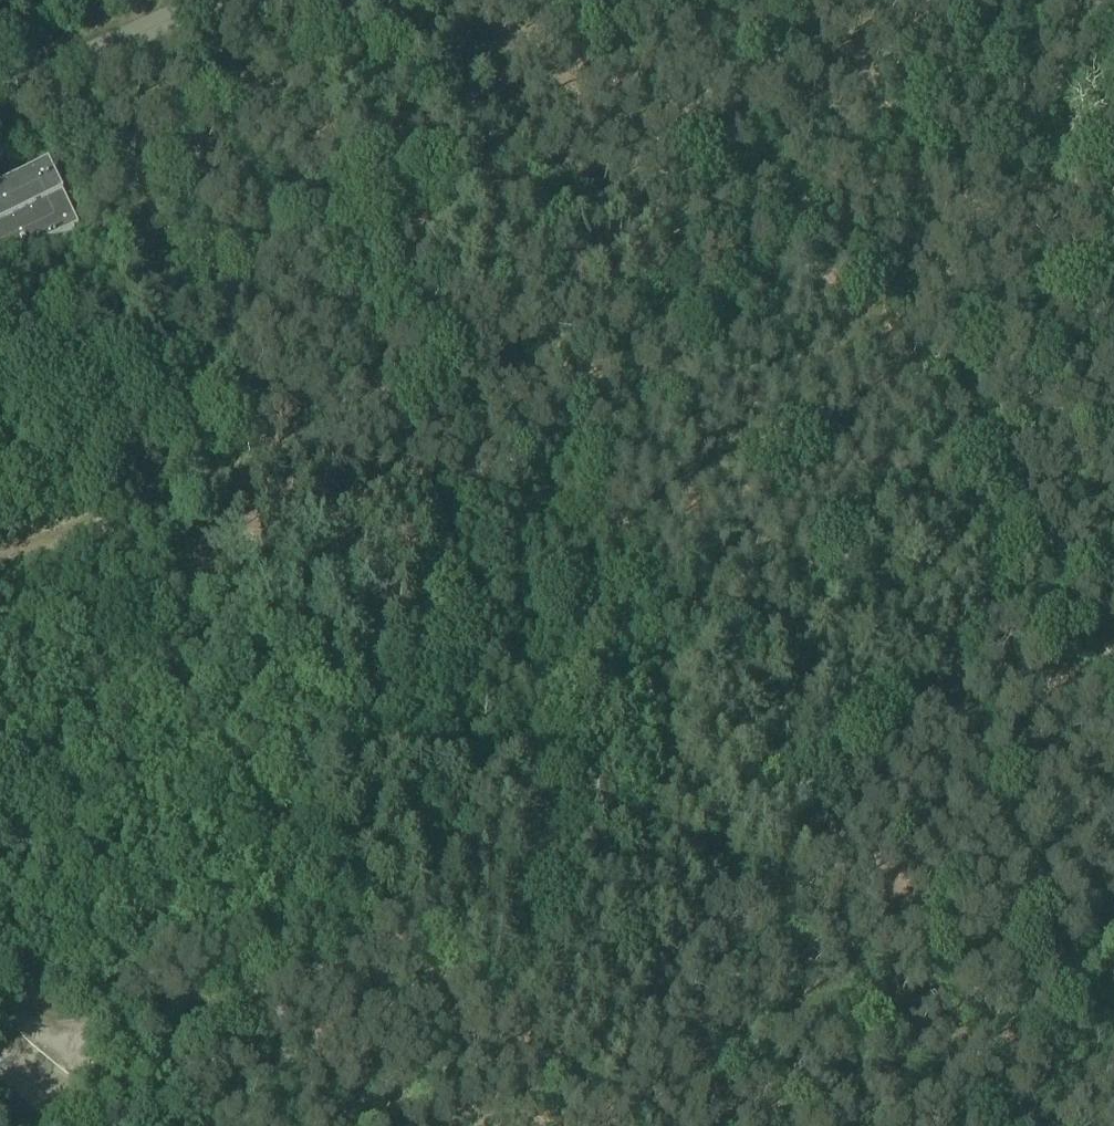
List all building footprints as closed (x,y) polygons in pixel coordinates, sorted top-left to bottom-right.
[(78,228),(48,165),(0,188),(0,266),(78,228)]
